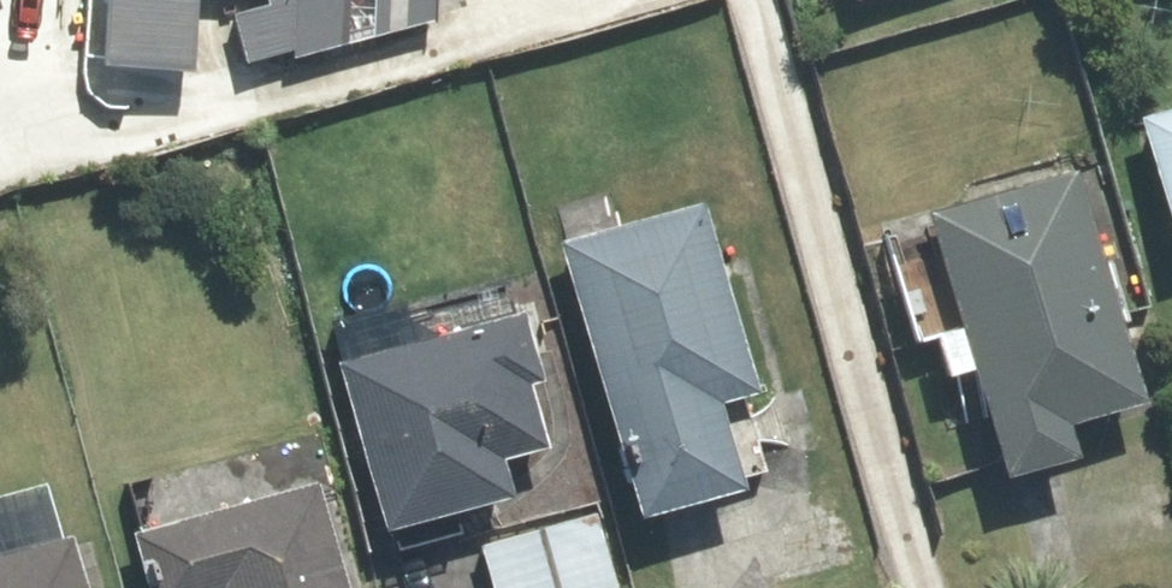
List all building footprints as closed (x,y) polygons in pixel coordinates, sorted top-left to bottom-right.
[(108,54),(198,59),(201,0),(111,0),(108,54)] [(307,39),(430,6),(431,0),(309,0),(307,39)] [(1154,124),(1171,190),(1171,119),(1154,124)] [(1082,181),(941,222),(1012,467),(1074,449),(1064,416),(1144,392),(1082,181)] [(710,209),(571,250),(646,507),(740,480),(716,399),(761,386),(710,209)] [(529,319),(357,366),(398,514),(513,483),(504,451),(550,438),(534,379),(545,376),(529,319)] [(152,545),(164,587),(342,587),(318,500),(152,545)] [(491,556),(500,587),(621,587),(603,525),(491,556)] [(0,565),(0,587),(85,587),(73,545),(0,565)]
